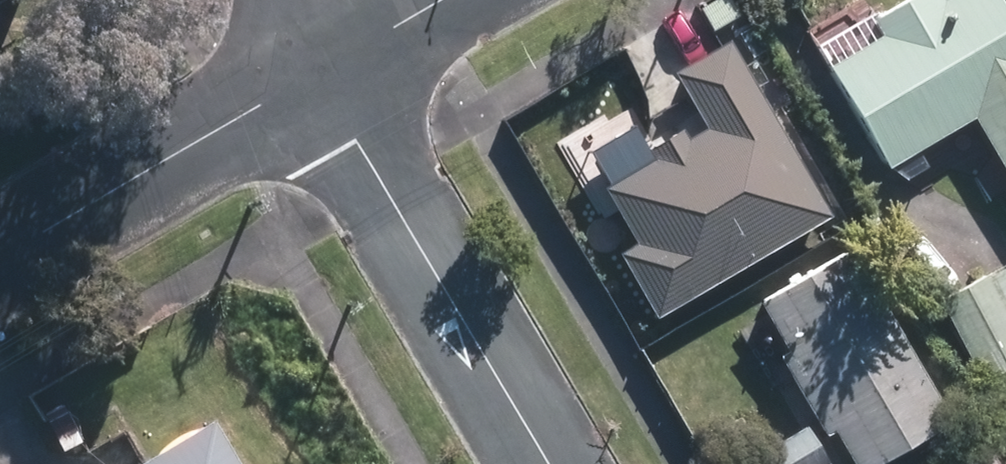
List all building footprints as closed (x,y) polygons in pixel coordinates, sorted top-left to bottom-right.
[(966,115),(1005,183),(1005,24),(992,0),(887,0),(807,47),(878,167),(966,115)] [(642,314),(822,210),(720,31),(661,64),(694,122),(590,181),(620,233),(602,243),(642,314)] [(743,298),(773,349),(764,354),(812,435),(821,430),(841,463),(862,463),(942,416),(837,242),(743,298)] [(986,397),(992,394),(1003,413),(1005,412),(1005,258),(979,274),(977,269),(928,298),(986,397)] [(116,463),(264,463),(224,398),(116,463)] [(793,418),(729,456),(734,463),(813,463),(817,462),(793,418)]
